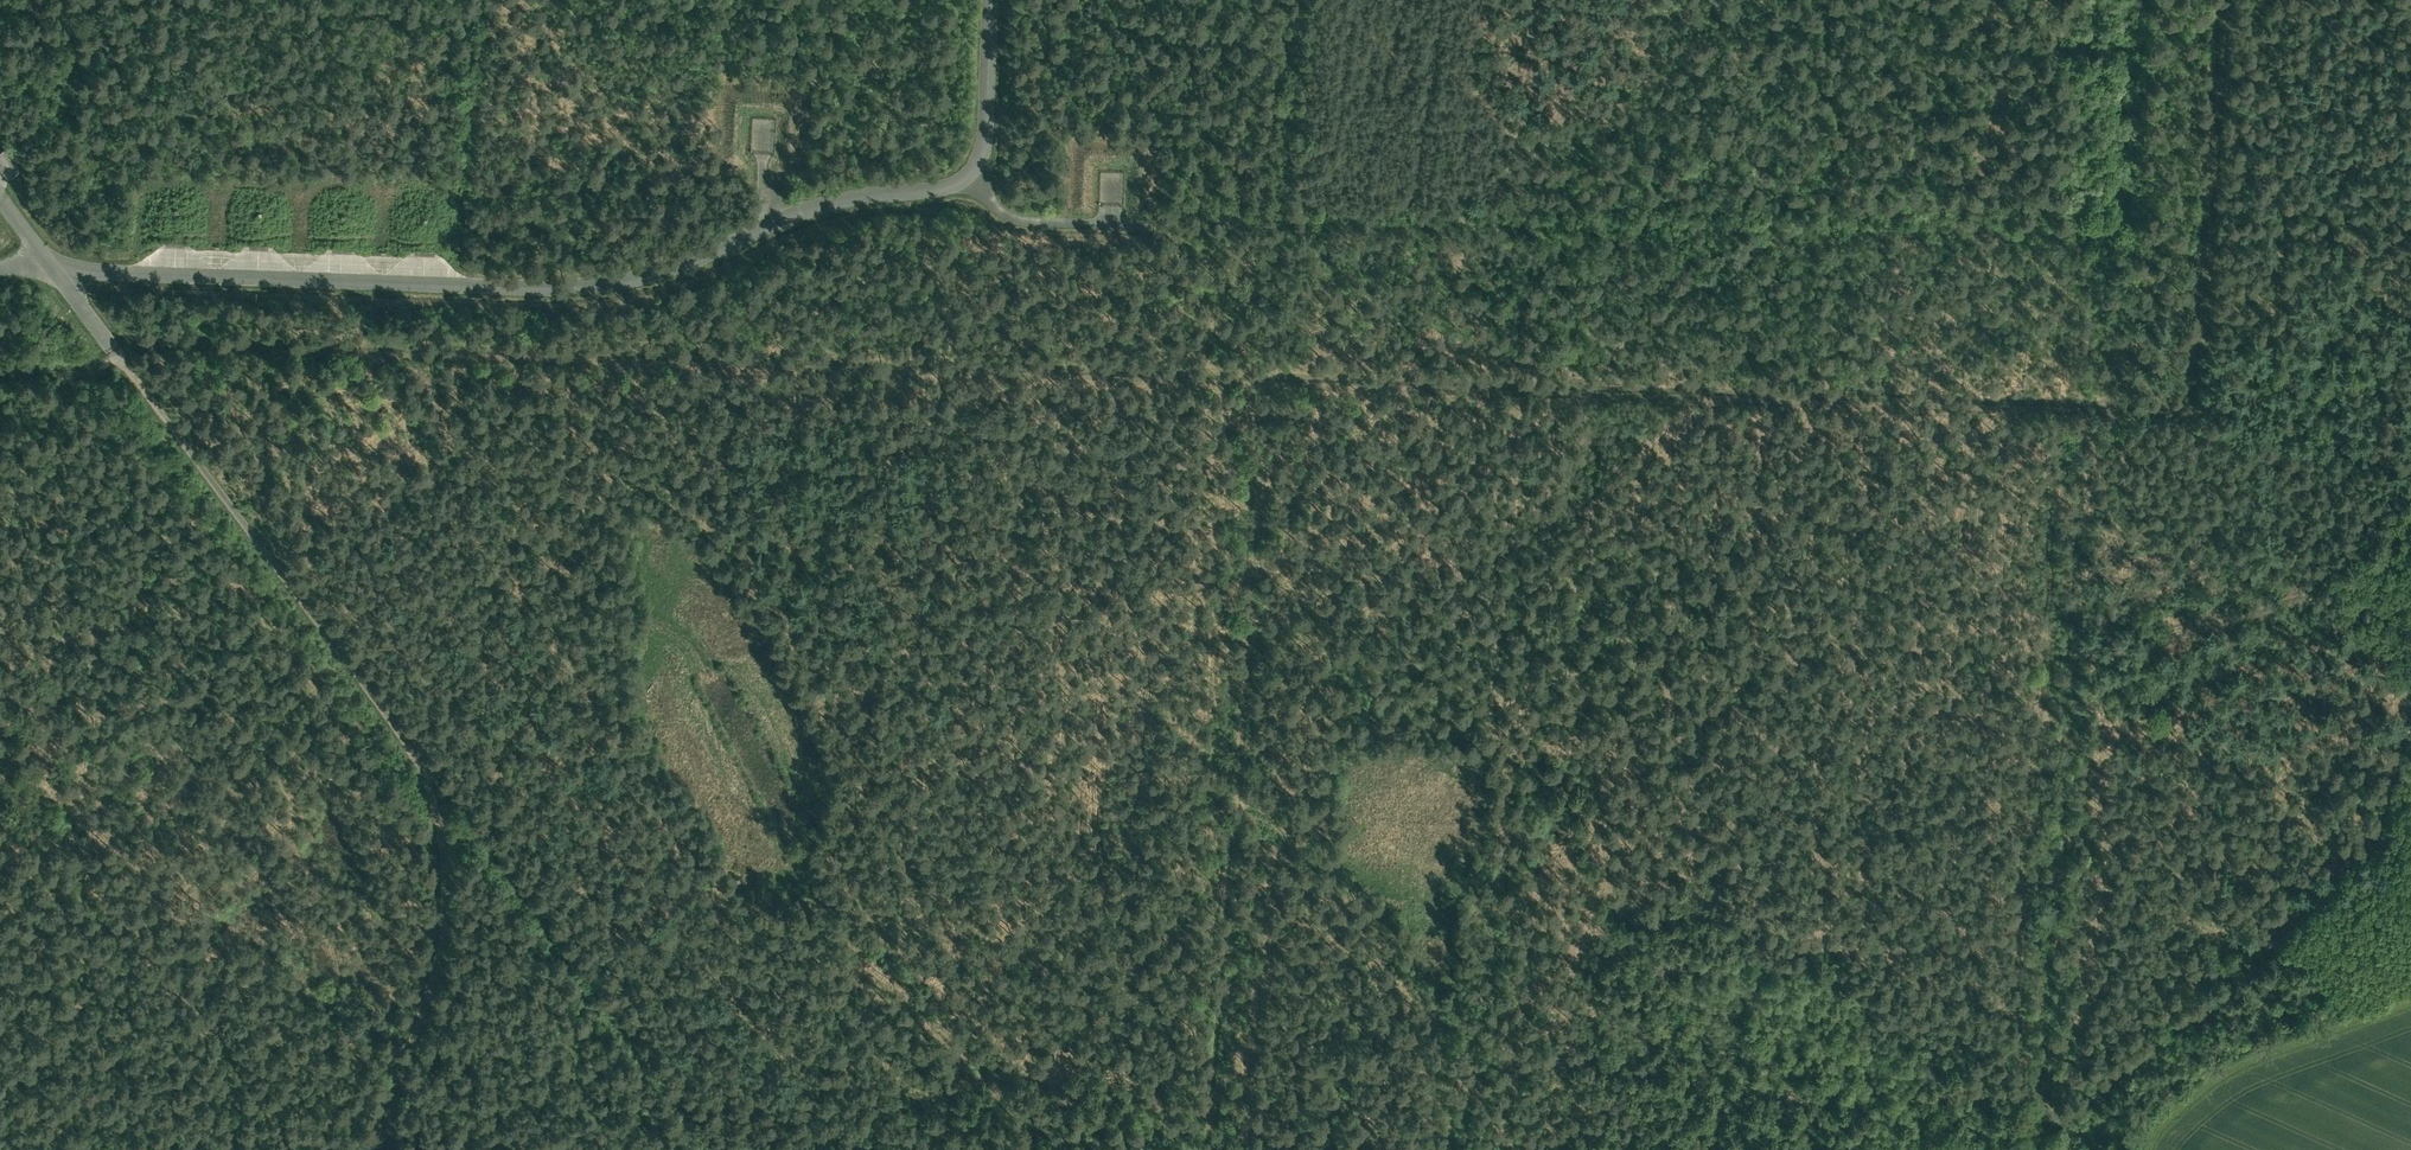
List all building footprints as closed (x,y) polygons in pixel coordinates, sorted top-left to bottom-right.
[(1144,127),(1094,125),(1092,209),(1142,210),(1144,127)]
